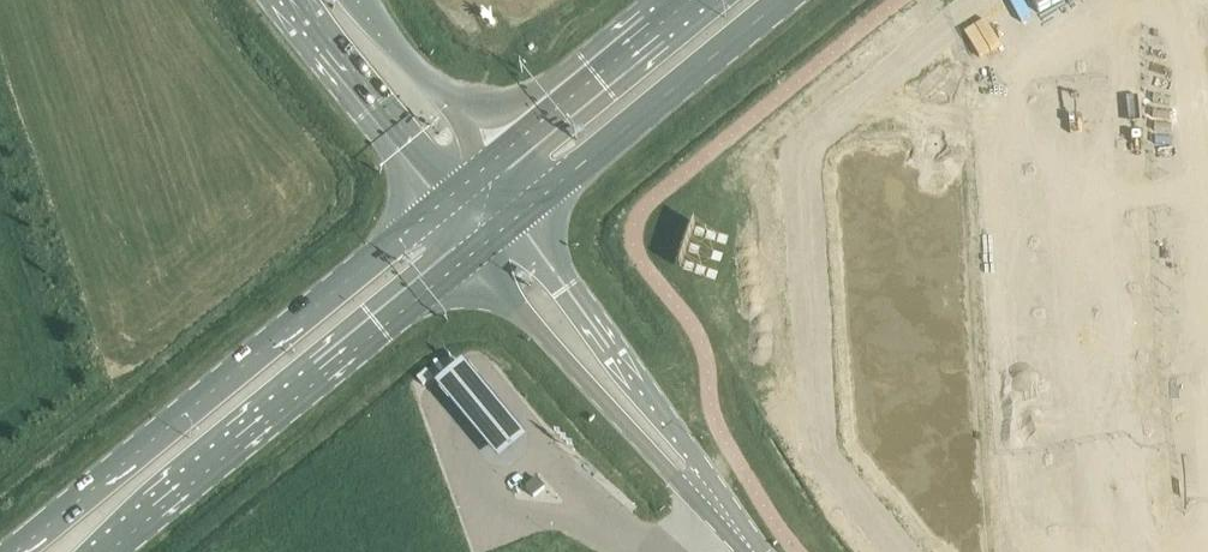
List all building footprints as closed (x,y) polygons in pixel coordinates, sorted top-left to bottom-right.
[(428,370),(418,378),(425,386),(434,378),(428,370)] [(524,447),(461,371),(434,393),(497,469),(524,447)] [(539,483),(528,493),(536,502),(547,493),(539,483)]
